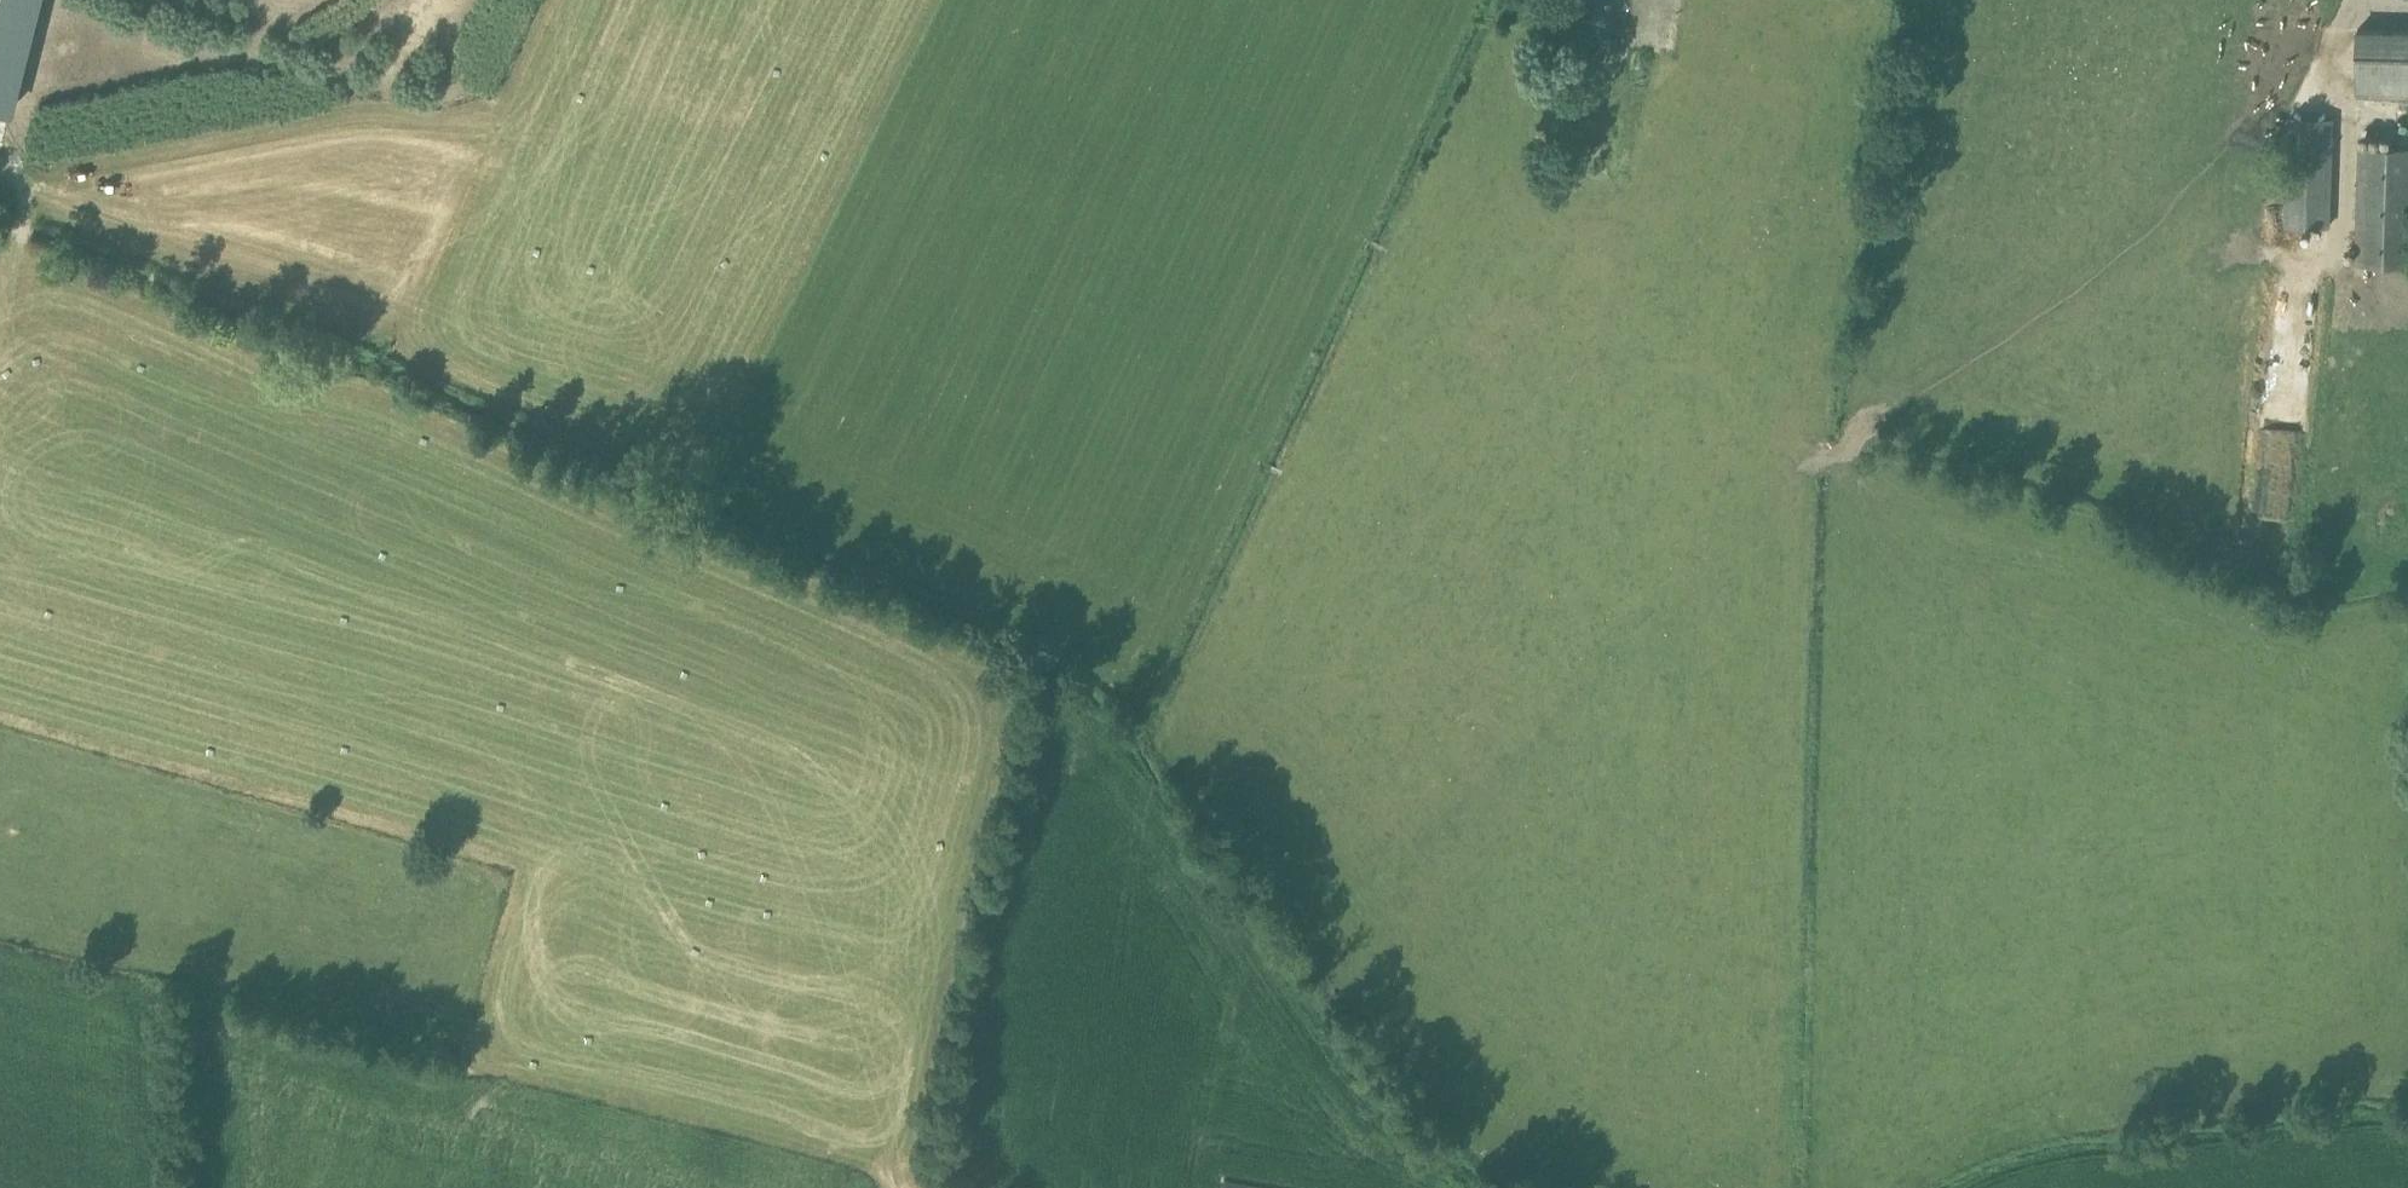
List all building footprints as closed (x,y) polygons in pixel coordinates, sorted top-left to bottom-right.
[(35,15),(39,0),(0,0),(0,7),(35,15)] [(2357,95),(2407,96),(2407,29),(2359,28),(2357,95)] [(2287,116),(2284,225),(2331,226),(2335,117),(2287,116)] [(2360,147),(2356,262),(2407,263),(2407,148),(2360,147)] [(2269,368),(2265,477),(2289,478),(2294,368),(2269,368)] [(1224,1187),(1281,1187),(1225,1179),(1224,1187)]
